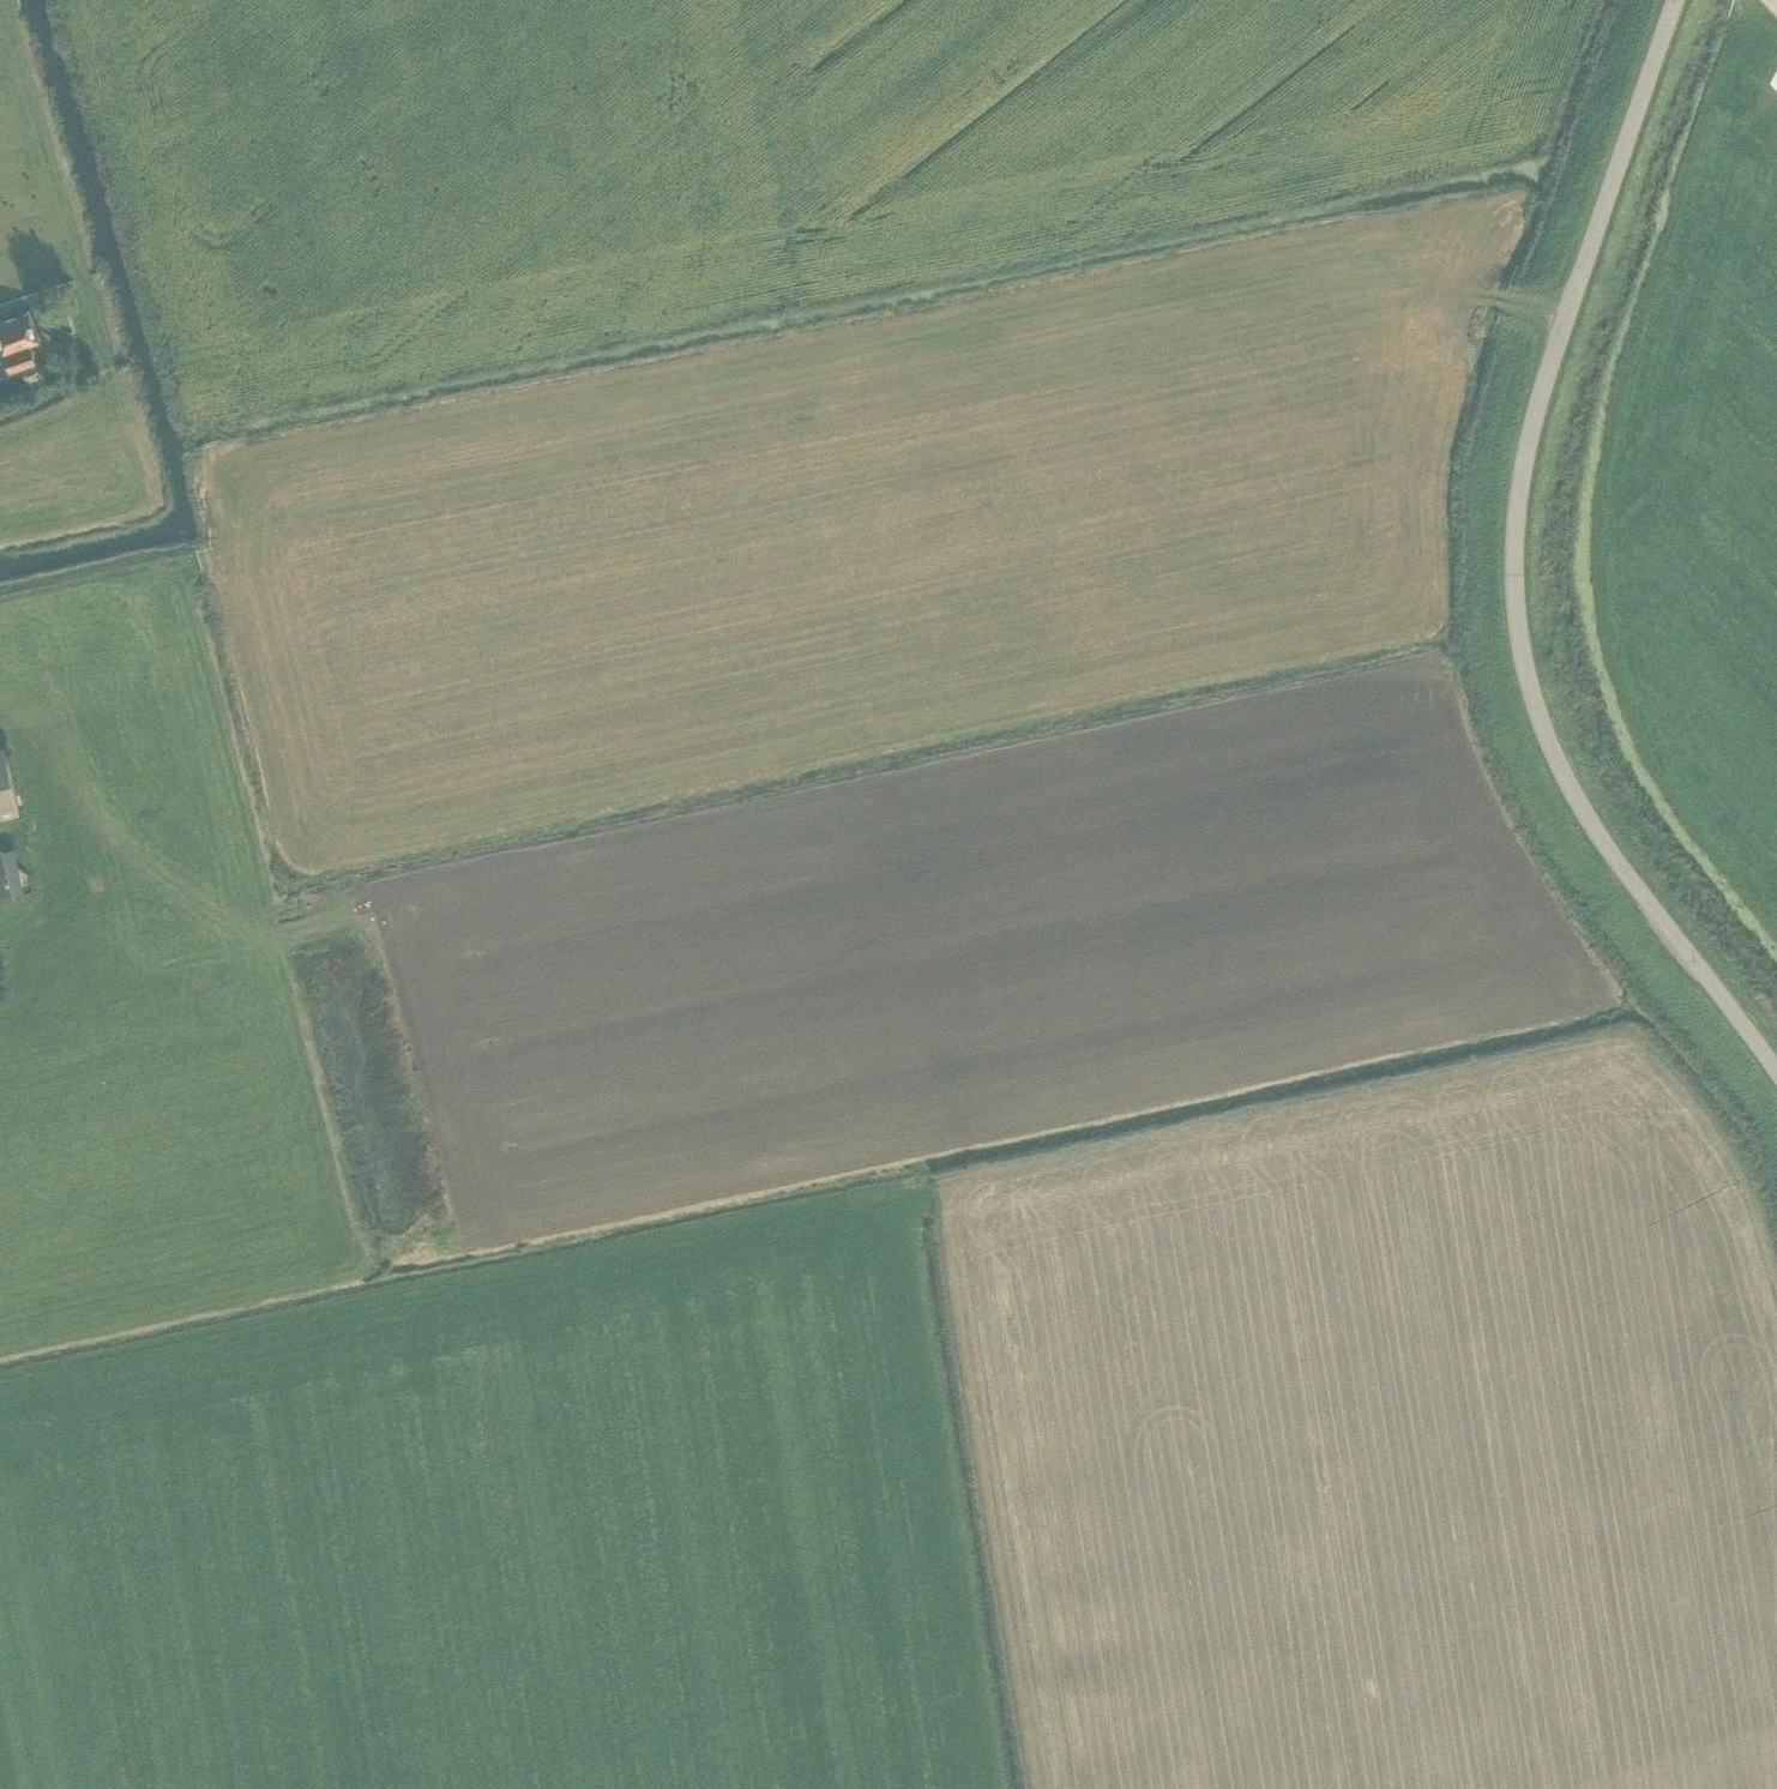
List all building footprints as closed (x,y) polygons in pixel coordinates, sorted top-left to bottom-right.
[(39,339),(29,310),(0,321),(0,346),(9,370),(22,366),(27,380),(65,367),(59,352),(36,360),(29,343),(39,339)] [(0,745),(0,814),(19,810),(5,744),(0,745)]
